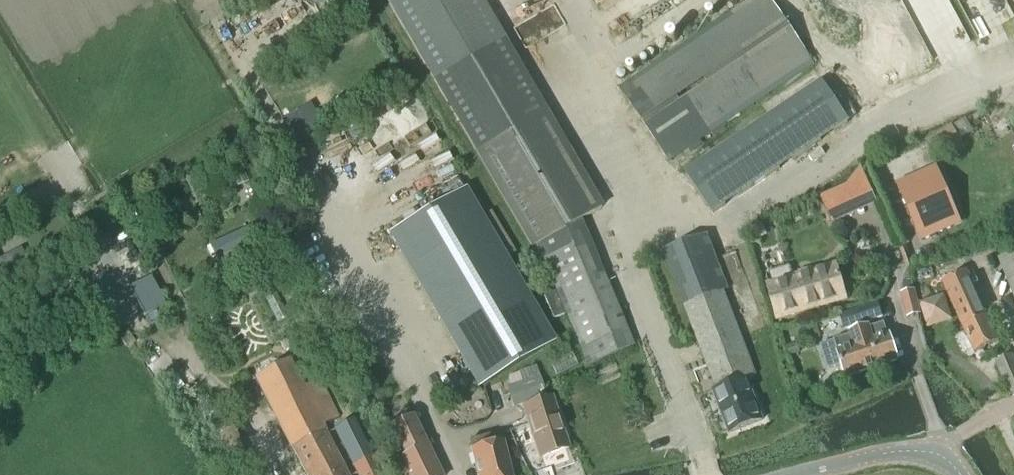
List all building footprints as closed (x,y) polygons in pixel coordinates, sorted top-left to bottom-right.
[(533,247),(537,257),(542,256),(556,290),(566,313),(588,364),(632,345),(614,301),(579,220),(601,207),(558,133),(496,27),(480,0),(387,0),(533,247)] [(619,88),(668,161),(814,63),(772,0),(750,0),(619,88)] [(812,88),(686,172),(713,213),(836,131),(849,122),(822,81),(812,88)] [(296,111),(283,119),(294,139),(306,132),(307,131),(296,111)] [(306,132),(294,139),(302,154),(315,147),(306,132)] [(935,169),(897,187),(922,240),(960,222),(935,169)] [(466,189),(388,235),(478,388),(556,342),(507,258),(515,253),(491,210),(482,216),(466,189)] [(842,189),(829,195),(830,196),(839,218),(852,212),(842,189)] [(759,222),(747,228),(753,239),(765,233),(759,222)] [(248,226),(208,244),(217,264),(257,246),(248,226)] [(112,237),(109,231),(101,235),(104,242),(112,237)] [(706,236),(663,253),(731,428),(762,416),(747,378),(756,375),(723,291),(727,289),(716,260),(707,238),(706,236)] [(28,262),(20,248),(0,258),(0,276),(28,262)] [(998,260),(1013,299),(1013,253),(998,260)] [(836,264),(766,285),(776,319),(846,299),(836,264)] [(944,284),(943,285),(974,353),(976,351),(979,352),(984,350),(986,347),(998,341),(967,274),(944,284)] [(150,276),(128,288),(143,317),(165,305),(158,293),(150,276)] [(901,282),(901,293),(907,318),(920,315),(914,291),(910,280),(901,282)] [(273,285),(261,291),(277,323),(288,317),(273,285)] [(556,290),(543,296),(553,319),(566,313),(556,290)] [(942,297),(920,304),(928,327),(950,319),(942,297)] [(878,304),(839,317),(843,330),(882,317),(878,304)] [(836,341),(823,345),(830,369),(843,365),(847,378),(898,362),(887,324),(872,329),(871,328),(852,334),(852,335),(835,341),(836,341)] [(289,337),(279,343),(283,350),(293,344),(289,337)] [(795,344),(783,347),(786,357),(798,353),(795,344)] [(570,353),(549,364),(554,376),(564,371),(576,364),(570,353)] [(994,362),(1008,396),(1013,394),(1013,361),(1011,355),(994,362)] [(255,379),(305,474),(347,474),(322,426),(338,418),(318,380),(303,388),(290,361),(255,379)] [(521,382),(505,388),(512,408),(546,396),(535,367),(518,373),(521,382)] [(548,400),(524,409),(540,454),(564,446),(548,400)] [(391,428),(405,456),(395,461),(402,474),(442,474),(413,417),(400,423),(391,428)] [(334,428),(358,474),(381,474),(352,419),(334,428)] [(469,441),(471,449),(478,474),(509,474),(500,441),(491,444),(489,435),(469,441)]
